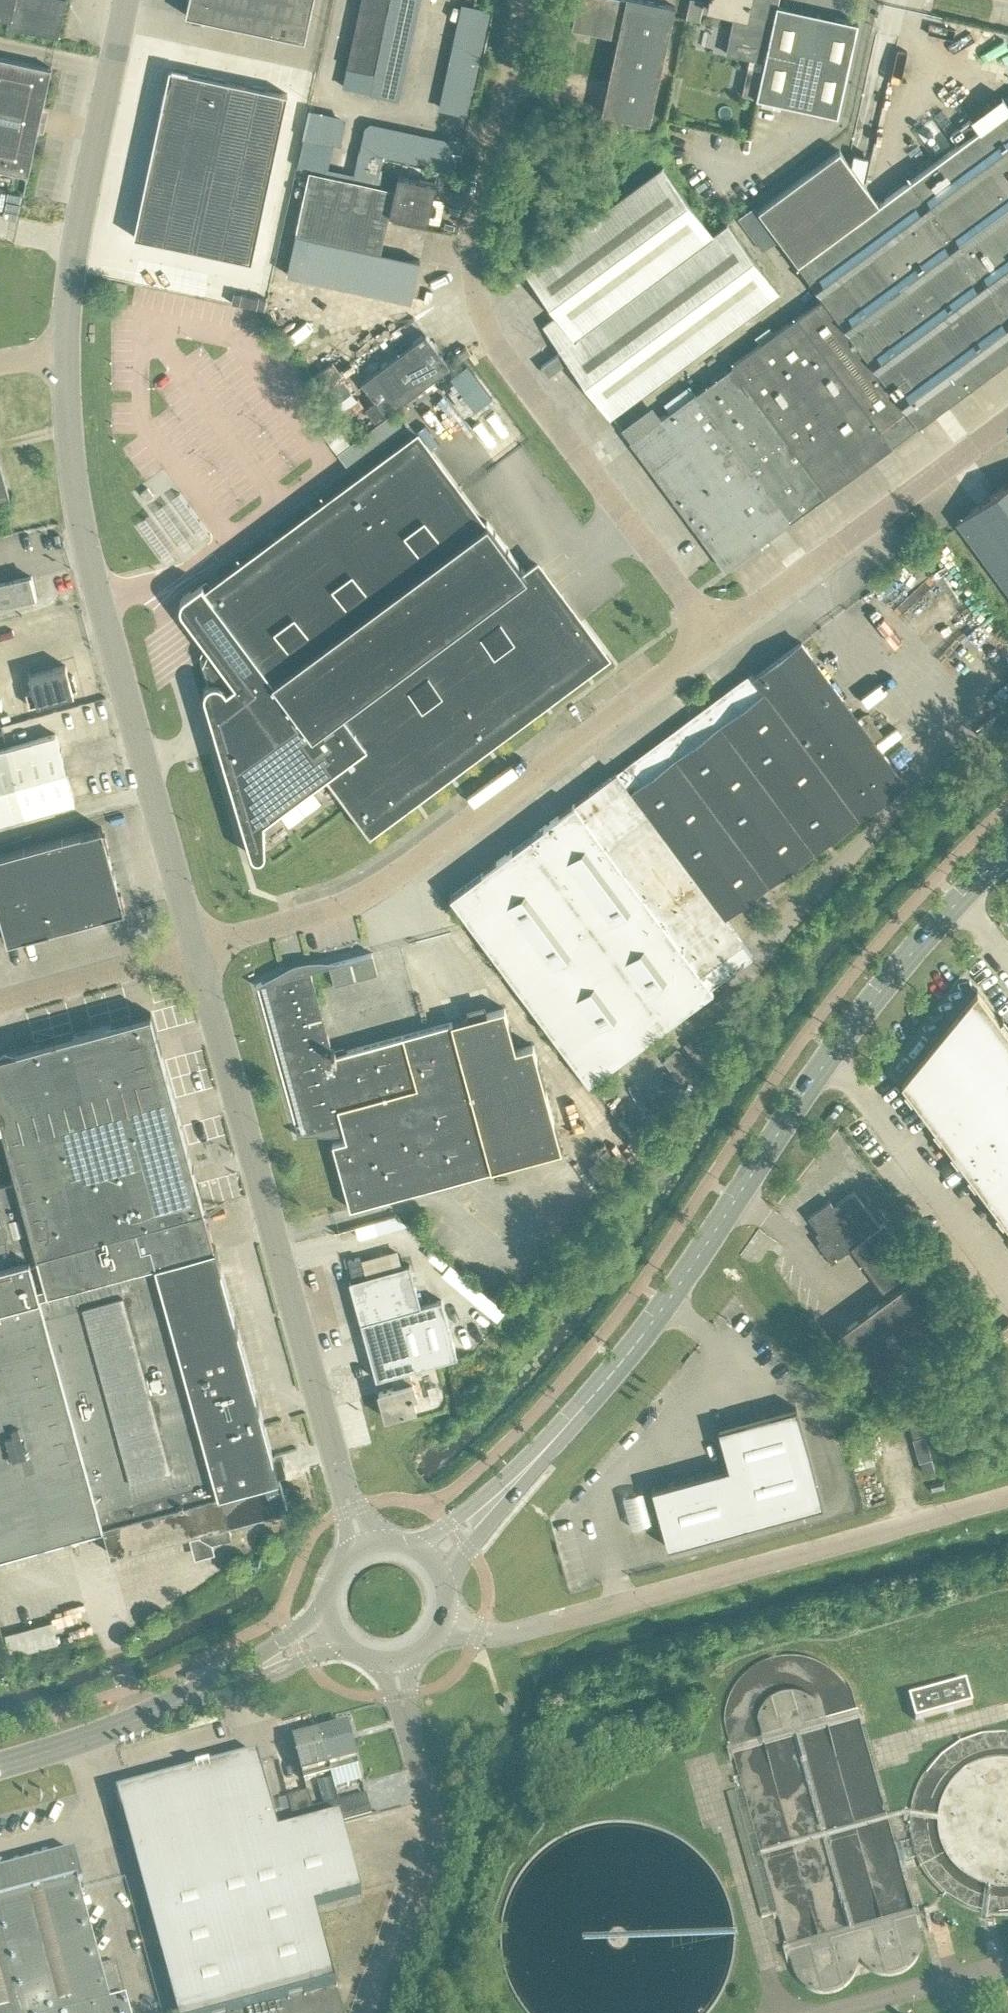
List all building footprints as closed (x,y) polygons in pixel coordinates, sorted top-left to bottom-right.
[(8,16),(6,24),(58,35),(65,0),(0,0),(0,14),(8,16)] [(304,38),(312,0),(188,0),(185,13),(304,38)] [(371,71),(386,0),(360,0),(346,65),(371,71)] [(489,2),(477,0),(460,0),(439,103),(467,108),(489,2)] [(649,122),(674,4),(654,0),(577,0),(571,27),(617,37),(601,111),(649,122)] [(687,11),(700,14),(703,0),(689,0),(687,11)] [(707,7),(734,13),(726,51),(764,59),(756,96),(837,113),(857,20),(777,3),(777,0),(708,0),(707,7)] [(26,173),(27,174),(51,66),(50,66),(49,66),(0,55),(0,167),(26,173)] [(168,70),(132,239),(250,264),(286,96),(168,70)] [(732,363),(827,492),(892,444),(891,443),(1007,356),(1007,106),(976,128),(969,119),(950,133),(957,143),(879,201),(839,148),(758,208),(773,229),(823,296),(731,363),(732,363)] [(559,312),(545,324),(610,413),(776,288),(726,222),(712,233),(662,165),(526,267),(559,312)] [(419,258),(380,249),(388,211),(427,220),(436,180),(398,172),(395,187),(309,168),(286,271),(410,299),(419,258)] [(758,208),(754,203),(738,215),(757,241),(773,229),(758,208)] [(425,332),(361,380),(385,412),(449,364),(425,332)] [(450,369),(476,403),(493,391),(467,356),(450,369)] [(313,374),(320,385),(339,370),(332,360),(313,374)] [(827,492),(732,363),(695,391),(694,391),(629,439),(724,567),(789,519),(789,518),(827,492)] [(344,378),(326,391),(340,410),(358,396),(344,378)] [(482,523),(416,434),(207,591),(201,582),(183,595),(182,596),(180,598),(180,600),(179,602),(179,605),(180,607),(180,609),(182,611),(212,650),(202,657),(205,670),(209,682),(207,683),(206,685),(205,686),(204,688),(203,690),(203,692),(203,694),(204,695),(250,851),(251,852),(251,853),(252,854),(254,855),(255,856),(256,856),(258,856),(259,856),(261,855),(262,854),(263,854),(264,852),(264,851),(265,850),(264,819),(326,773),(370,834),(371,833),(368,829),(604,653),(536,563),(525,572),(486,520),(482,523)] [(6,495),(9,494),(0,462),(0,497),(6,495)] [(1007,590),(1007,481),(956,520),(1007,590)] [(36,597),(31,575),(0,582),(0,605),(36,597)] [(0,620),(0,632),(25,625),(22,614),(0,620)] [(710,983),(752,953),(723,914),(904,780),(849,706),(801,641),(755,675),(751,669),(702,706),(449,894),(588,1080),(713,987),(710,983)] [(68,674),(65,663),(28,673),(33,688),(25,690),(29,704),(73,692),(72,688),(76,687),(72,673),(68,674)] [(55,732),(6,746),(25,814),(74,801),(55,732)] [(25,814),(6,746),(0,747),(0,821),(25,814)] [(7,940),(124,908),(101,825),(0,853),(0,915),(7,940)] [(328,963),(334,984),(377,972),(371,951),(328,963)] [(266,980),(307,1130),(341,1121),(346,1138),(332,1141),(350,1206),(492,1168),(492,1167),(562,1148),(533,1043),(515,1048),(504,1006),(452,1020),(336,1051),(334,1046),(331,1047),(310,968),(266,980)] [(918,1102),(1007,1223),(1007,1029),(977,986),(901,1078),(918,1101),(918,1102)] [(15,1173),(36,1251),(203,1205),(150,1011),(14,1048),(35,1122),(36,1122),(48,1164),(15,1173)] [(0,1052),(0,1118),(15,1173),(48,1164),(36,1122),(35,1122),(14,1048),(0,1052)] [(36,1251),(15,1173),(0,1118),(0,1261),(36,1251)] [(887,1294),(837,1331),(874,1381),(957,1319),(884,1220),(879,1223),(853,1188),(833,1203),(830,1198),(808,1215),(823,1236),(817,1240),(831,1259),(850,1245),(887,1294)] [(0,1261),(0,1550),(89,1526),(90,1529),(95,1528),(94,1524),(102,1522),(103,1526),(280,1477),(279,1473),(216,1243),(214,1243),(203,1205),(36,1251),(0,1261)] [(371,1233),(407,1224),(396,1215),(368,1222),(371,1233)] [(371,1233),(368,1222),(355,1225),(358,1237),(371,1233)] [(361,1257),(366,1274),(394,1266),(389,1249),(361,1257)] [(347,1258),(353,1277),(365,1274),(360,1254),(347,1258)] [(441,1298),(421,1304),(409,1262),(394,1266),(366,1274),(365,1274),(353,1277),(351,1278),(349,1278),(375,1376),(390,1372),(394,1385),(378,1390),(385,1416),(416,1407),(412,1395),(416,1393),(413,1380),(412,1380),(409,1367),(456,1354),(441,1298)] [(442,1278),(495,1321),(506,1308),(453,1265),(442,1278)] [(667,1483),(651,1487),(660,1520),(667,1546),(745,1524),(822,1503),(796,1406),(761,1416),(718,1427),(728,1466),(725,1467),(705,1472),(686,1477),(667,1483)] [(919,1462),(931,1461),(926,1421),(914,1423),(919,1462)] [(624,1490),(629,1519),(643,1516),(638,1487),(624,1490)] [(52,1615),(5,1628),(11,1650),(58,1637),(52,1615)] [(909,1700),(915,1723),(972,1708),(966,1684),(909,1700)] [(347,1728),(320,1735),(331,1776),(358,1768),(347,1728)] [(331,1776),(320,1735),(293,1743),(304,1783),(331,1776)] [(122,1816),(123,1816),(175,2012),(240,2012),(335,1987),(315,1910),(361,1897),(339,1819),(278,1836),(263,1779),(264,1778),(258,1758),(116,1796),(122,1816)] [(332,1780),(317,1784),(324,1809),(326,1809),(339,1805),(335,1792),(332,1780)] [(329,1821),(326,1809),(324,1809),(313,1812),(308,1795),(287,1801),(296,1830),(329,1821)] [(339,1805),(326,1809),(329,1821),(369,1810),(366,1798),(339,1805)] [(116,1965),(100,1970),(79,1889),(84,1887),(75,1856),(0,1876),(0,2012),(129,2012),(116,1965)]
